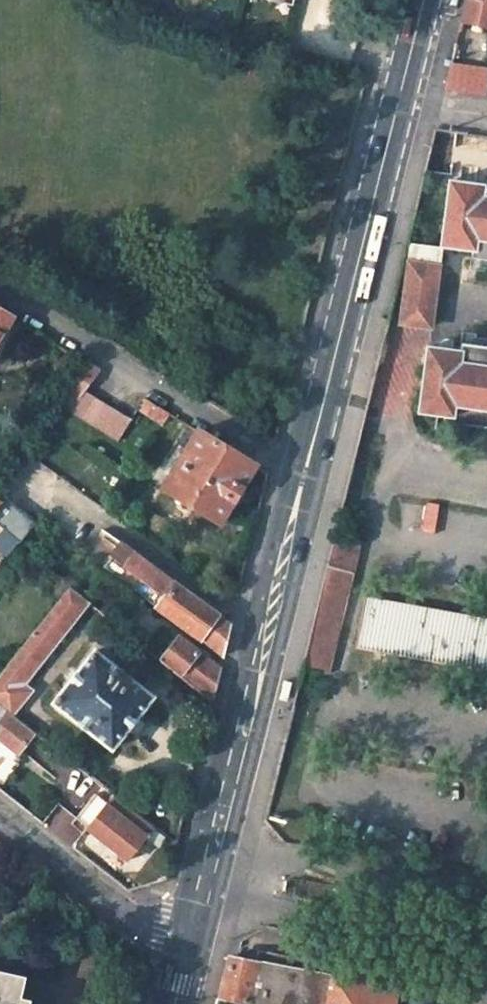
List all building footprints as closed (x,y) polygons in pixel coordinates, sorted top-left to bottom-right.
[(461,24),(486,29),(486,0),(467,0),(461,24)] [(451,65),(444,91),(486,96),(486,92),(486,70),(451,65)] [(483,196),(485,185),(451,181),(443,245),(474,249),(473,257),(486,259),(486,197),(483,196)] [(442,249),(413,245),(403,322),(432,325),(442,249)] [(12,319),(0,312),(0,338),(12,319)] [(463,351),(464,344),(455,343),(456,338),(441,336),(439,348),(463,351)] [(461,362),(463,351),(439,348),(430,346),(421,410),(451,414),(449,425),(486,430),(486,366),(461,362)] [(98,371),(81,361),(49,400),(114,440),(127,419),(83,391),(98,371)] [(141,398),(134,408),(162,425),(169,414),(141,398)] [(197,432),(162,488),(220,524),(254,467),(197,432)] [(12,552),(36,522),(0,493),(0,542),(12,552)] [(301,677),(312,679),(314,670),(328,674),(360,541),(337,535),(301,677)] [(122,545),(112,559),(161,596),(155,605),(223,657),(223,654),(228,634),(231,625),(122,545)] [(105,567),(155,605),(161,596),(112,559),(105,567)] [(32,691),(25,686),(88,604),(68,588),(0,674),(0,705),(13,715),(32,691)] [(369,601),(359,650),(486,674),(486,624),(369,601)] [(179,637),(160,661),(211,703),(217,681),(220,669),(179,637)] [(94,656),(56,703),(111,748),(149,699),(94,656)] [(16,751),(32,730),(13,715),(0,705),(0,739),(16,751)] [(32,730),(16,751),(20,754),(36,733),(32,730)] [(155,827),(114,795),(107,804),(95,795),(76,820),(128,861),(155,827)] [(309,970),(312,960),(260,950),(258,960),(309,970)] [(248,1002),(258,960),(230,955),(220,996),(248,1002)] [(299,1003),(329,1003),(336,975),(309,970),(258,960),(248,1002),(260,1003),(289,1003),(289,1002),(299,1003)] [(26,997),(21,996),(25,975),(0,969),(0,1003),(25,1003),(26,997)] [(329,1003),(394,1003),(397,987),(336,975),(329,1003)]
